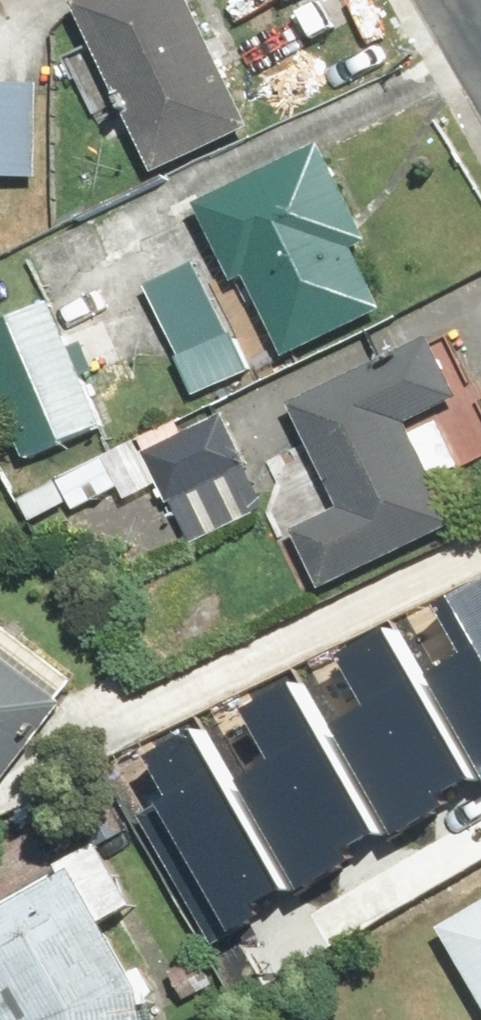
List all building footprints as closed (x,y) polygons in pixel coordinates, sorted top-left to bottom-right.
[(160,171),(271,120),(216,0),(82,0),(160,171)] [(13,236),(16,180),(53,181),(57,78),(0,76),(0,236),(13,236)] [(148,273),(202,392),(414,296),(340,133),(201,196),(221,240),(148,273)] [(0,315),(0,355),(31,450),(119,422),(76,291),(0,315)] [(319,586),(480,513),(480,401),(446,325),(297,392),(338,481),(282,506),(319,586)] [(239,393),(152,430),(194,529),(282,492),(239,393)] [(248,916),(480,795),(480,603),(458,615),(480,658),(445,677),(422,633),(356,667),(379,711),(346,729),(320,679),(252,714),(281,769),(260,780),(232,725),(166,760),(248,916)] [(12,786),(85,681),(0,623),(0,777),(12,786)] [(168,968),(115,857),(0,911),(0,940),(37,1018),(38,1019),(171,1019),(168,968)] [(448,907),(480,964),(480,887),(448,907)]
